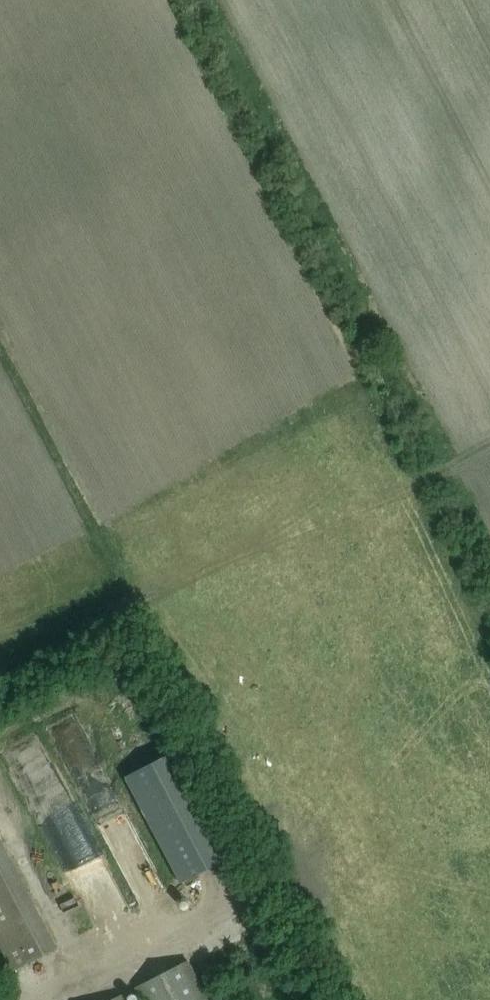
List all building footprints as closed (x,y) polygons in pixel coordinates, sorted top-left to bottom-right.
[(179,750),(125,777),(182,886),(235,858),(179,750)] [(56,952),(0,840),(0,953),(11,975),(56,952)] [(188,962),(136,989),(142,999),(208,999),(188,962)]
